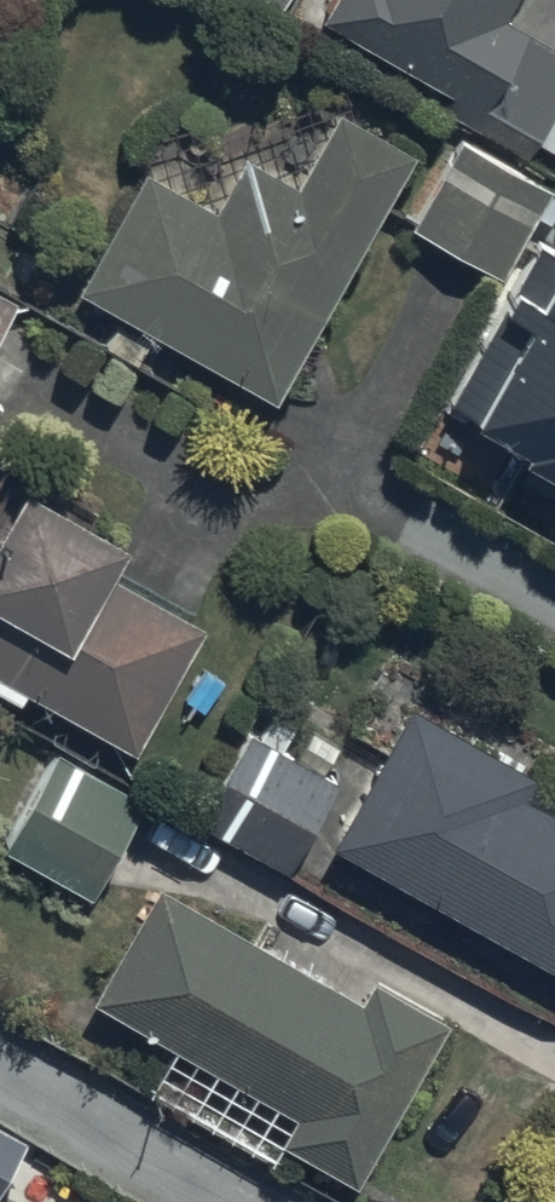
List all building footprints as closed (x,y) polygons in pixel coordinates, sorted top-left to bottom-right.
[(275,23),(288,0),(234,0),(275,23)] [(322,19),(452,101),(444,114),(529,168),(538,154),(554,164),(554,54),(501,20),(513,0),(335,0),(322,19)] [(412,162),(336,122),(297,194),(238,162),(209,217),(143,182),(81,301),(275,409),(412,162)] [(541,183),(452,134),(402,223),(492,273),(541,183)] [(553,228),(528,274),(505,262),(492,286),(511,296),(463,389),(518,418),(515,424),(554,445),(554,229),(553,228)] [(0,301),(0,337),(15,309),(0,301)] [(203,636),(112,586),(126,561),(16,499),(0,528),(0,700),(23,713),(29,701),(133,760),(203,636)] [(406,713),(334,849),(554,976),(554,819),(527,803),(536,787),(406,713)] [(288,879),(337,788),(281,757),(295,729),(270,716),(256,742),(249,738),(199,831),(288,879)] [(142,808),(53,762),(7,858),(93,902),(142,808)] [(360,1008),(157,896),(90,1012),(296,1126),(282,1150),(358,1192),(447,1029),(371,987),(360,1008)] [(25,1146),(0,1132),(0,1192),(25,1146)]
